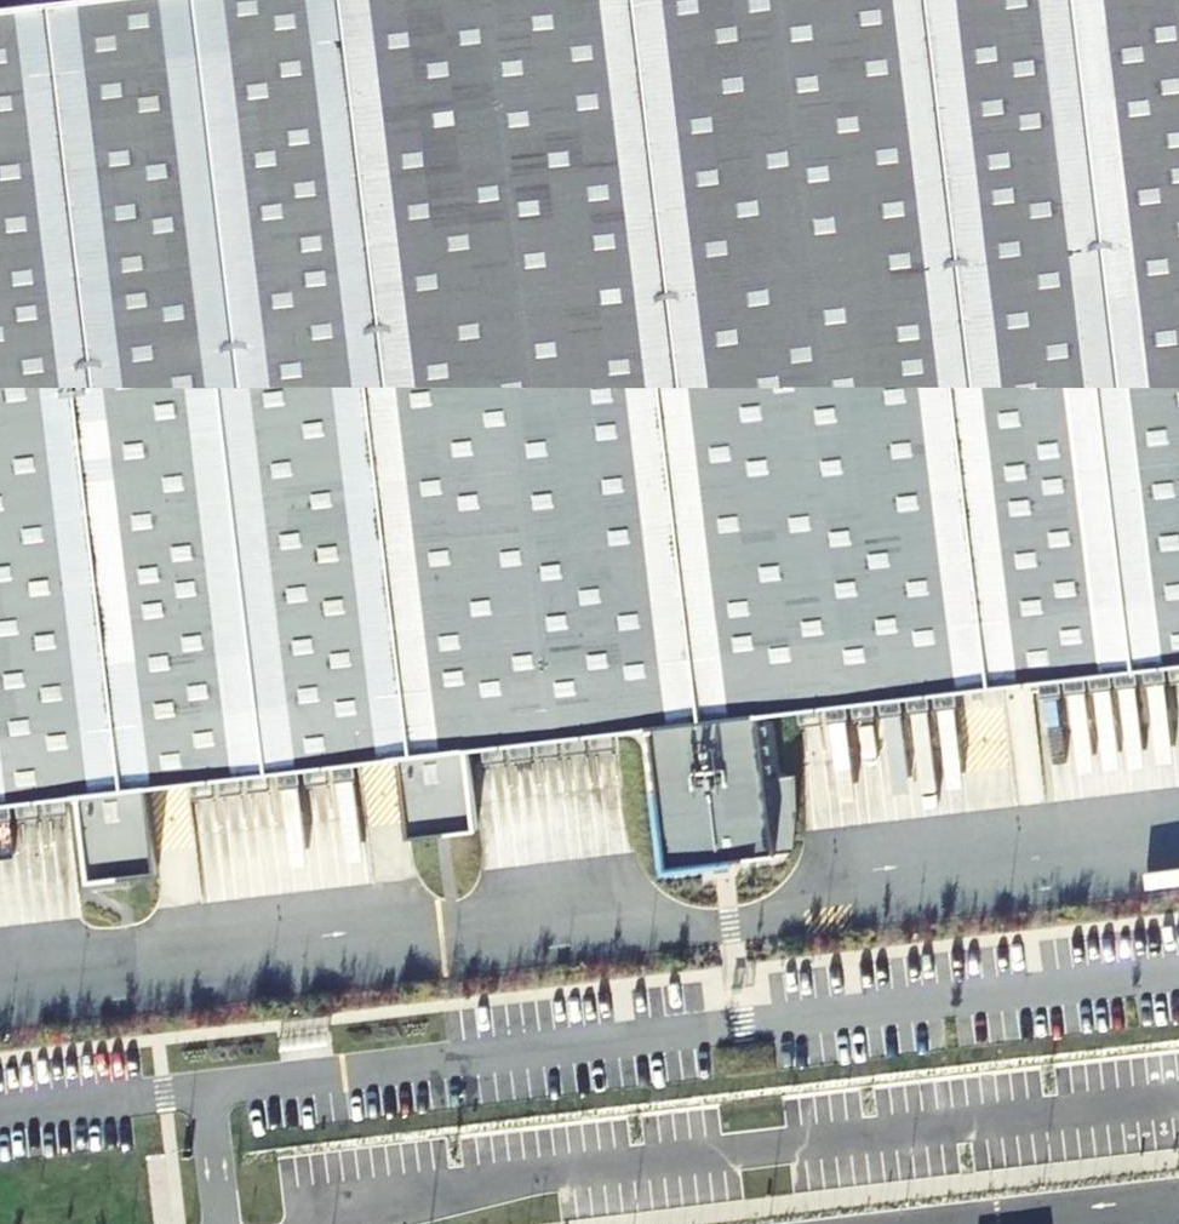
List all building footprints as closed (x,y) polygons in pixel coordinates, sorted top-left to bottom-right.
[(0,31),(0,801),(69,793),(79,874),(155,865),(145,782),(398,751),(409,835),(479,827),(468,742),(637,723),(652,860),(763,847),(748,710),(1178,660),(1178,0),(261,0),(0,31)]
